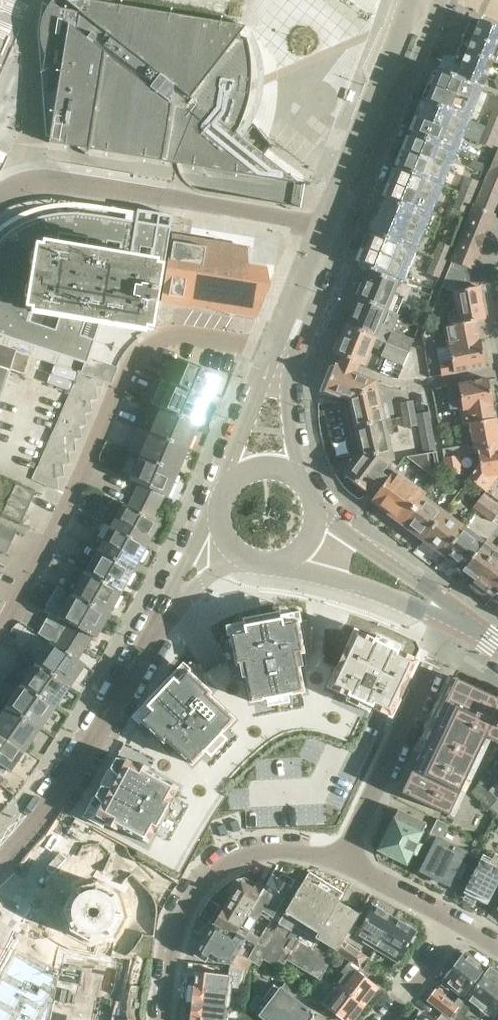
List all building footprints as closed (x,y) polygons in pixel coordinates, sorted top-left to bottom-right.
[(249,89),(250,81),(250,78),(250,73),(250,68),(250,64),(249,59),(249,54),(248,50),(246,41),(235,39),(246,25),(112,4),(112,0),(81,0),(79,11),(60,7),(53,2),(54,0),(52,0),(52,1),(49,5),(47,8),(45,12),(44,15),(43,19),(41,24),(41,27),(40,31),(40,35),(41,38),(41,40),(41,42),(42,46),(43,49),(44,52),(43,70),(58,71),(49,142),(71,146),(88,154),(277,179),(299,183),(233,132),(238,126),(240,121),(241,117),(243,112),(245,108),(246,103),(247,98),(248,93),(249,89)] [(453,61),(461,67),(486,77),(487,74),(491,76),(495,67),(497,68),(497,28),(481,20),(471,19),(453,61)] [(439,68),(425,102),(469,119),(486,77),(461,67),(457,77),(439,68)] [(489,119),(497,123),(497,97),(489,119)] [(309,131),(317,114),(291,102),(283,119),(309,131)] [(425,102),(412,134),(456,152),(465,129),(482,136),(480,142),(491,147),(497,131),(486,127),(469,120),(469,119),(425,102)] [(497,131),(497,130),(497,123),(489,119),(486,127),(497,131)] [(412,134),(398,166),(442,184),(456,152),(412,134)] [(489,171),(497,175),(497,148),(489,171)] [(473,159),(470,166),(480,171),(483,163),(473,159)] [(398,166),(385,199),(429,217),(442,184),(398,166)] [(489,171),(484,182),(497,188),(497,175),(489,171)] [(460,192),(471,196),(478,181),(466,176),(460,192)] [(484,182),(479,194),(497,201),(497,188),(484,182)] [(465,212),(471,196),(460,192),(453,207),(465,212)] [(479,194),(474,206),(494,214),(497,203),(497,201),(479,194)] [(385,199),(372,232),(416,250),(429,217),(385,199)] [(450,267),(469,275),(471,269),(494,214),(474,206),(450,267)] [(111,380),(113,375),(114,372),(118,364),(118,362),(120,358),(121,356),(123,353),(124,351),(125,349),(127,348),(128,346),(130,344),(132,341),(134,339),(136,337),(139,335),(140,334),(141,333),(144,331),(146,329),(151,327),(153,327),(171,217),(137,212),(136,220),(106,215),(85,213),(76,212),(68,212),(60,212),(51,214),(42,215),(24,222),(8,231),(0,238),(0,344),(111,380)] [(402,282),(416,250),(372,232),(358,265),(369,269),(398,281),(402,282)] [(173,235),(162,301),(186,304),(235,313),(243,294),(247,267),(246,247),(239,246),(173,235)] [(433,257),(445,262),(451,246),(440,241),(433,257)] [(439,277),(445,262),(433,257),(427,273),(439,277)] [(469,275),(450,267),(442,287),(454,292),(471,288),(469,275)] [(398,281),(369,269),(358,297),(387,309),(398,281)] [(447,317),(448,325),(476,320),(476,321),(485,319),(479,287),(471,288),(454,292),(458,315),(447,317)] [(387,309),(358,297),(346,325),(376,337),(387,309)] [(445,315),(434,317),(436,326),(446,324),(445,315)] [(448,346),(450,346),(450,345),(481,339),(480,338),(479,338),(476,321),(476,320),(448,325),(444,326),(448,346)] [(364,365),(376,337),(346,325),(335,353),(342,356),(359,363),(364,365)] [(486,367),(481,339),(450,345),(450,346),(452,361),(440,363),(442,375),(486,367)] [(402,365),(409,350),(386,341),(380,356),(402,365)] [(0,355),(0,398),(8,373),(9,373),(14,360),(0,355)] [(352,395),(378,390),(376,381),(358,374),(356,372),(357,368),(359,363),(342,356),(340,361),(338,365),(335,364),(325,389),(350,399),(352,395)] [(172,384),(208,400),(219,376),(183,360),(172,384)] [(78,372),(66,399),(88,397),(96,396),(94,381),(101,384),(103,380),(82,373),(78,372)] [(464,426),(471,425),(470,424),(496,419),(496,418),(494,418),(491,405),(493,404),(488,379),(446,387),(450,412),(461,410),(464,426)] [(208,400),(172,384),(162,408),(198,424),(208,400)] [(352,395),(350,399),(362,453),(346,474),(367,491),(369,489),(377,494),(393,472),(397,466),(390,460),(391,460),(393,459),(388,434),(392,433),(386,403),(381,404),(378,390),(352,395)] [(90,409),(88,397),(66,399),(60,412),(83,410),(90,409)] [(418,426),(415,413),(412,400),(400,402),(404,428),(418,426)] [(198,424),(162,408),(151,433),(188,448),(198,424)] [(85,422),(83,410),(60,412),(53,428),(78,423),(85,422)] [(415,413),(418,426),(423,453),(436,451),(429,411),(415,413)] [(471,425),(474,446),(467,447),(467,445),(458,447),(459,456),(478,452),(497,447),(497,432),(496,419),(470,424),(471,425)] [(78,423),(53,428),(48,440),(72,436),(79,435),(78,423)] [(140,451),(148,428),(136,425),(129,448),(140,451)] [(151,433),(141,456),(177,472),(188,448),(151,433)] [(72,436),(48,440),(42,454),(67,449),(74,448),(72,436)] [(442,449),(444,459),(458,456),(456,446),(442,449)] [(478,452),(481,464),(470,479),(487,491),(497,475),(497,447),(478,452)] [(67,449),(42,454),(37,467),(61,462),(68,460),(67,449)] [(433,452),(406,456),(434,478),(437,474),(433,452)] [(134,495),(157,507),(163,494),(167,496),(177,472),(141,456),(131,480),(139,484),(134,495)] [(462,471),(459,456),(458,456),(444,459),(445,465),(453,470),(462,471)] [(61,462),(37,467),(32,477),(56,474),(63,473),(61,462)] [(393,472),(377,494),(372,500),(403,524),(422,498),(425,495),(393,472)] [(56,474),(32,477),(32,478),(51,488),(57,486),(56,474)] [(16,483),(12,492),(31,501),(35,491),(16,483)] [(31,501),(12,492),(8,502),(26,510),(31,501)] [(152,519),(157,507),(134,495),(129,506),(124,504),(114,499),(102,522),(111,527),(146,546),(159,523),(152,519)] [(497,513),(497,508),(482,496),(474,508),(492,522),(497,513)] [(436,508),(422,498),(403,524),(404,525),(406,523),(417,531),(415,533),(424,540),(444,514),(443,513),(442,514),(435,509),(436,508)] [(26,510),(8,502),(3,511),(22,520),(26,510)] [(457,523),(444,514),(424,540),(425,540),(426,538),(438,547),(436,549),(444,555),(464,528),(462,529),(456,525),(457,523)] [(111,527),(102,522),(95,535),(104,540),(99,550),(133,568),(146,546),(111,527)] [(12,542),(17,531),(0,523),(0,537),(12,542)] [(464,571),(466,573),(467,571),(466,570),(486,544),(487,545),(488,544),(485,542),(483,545),(476,540),(477,538),(464,528),(444,555),(446,556),(447,554),(458,562),(456,564),(465,570),(464,571)] [(12,542),(0,537),(0,549),(7,552),(12,542)] [(73,565),(77,567),(86,572),(121,591),(133,568),(99,550),(86,542),(73,565)] [(494,550),(495,548),(491,546),(488,544),(487,545),(486,544),(466,570),(467,571),(466,573),(470,575),(473,577),(474,576),(475,577),(495,550),(494,550)] [(495,548),(494,550),(495,550),(475,577),(474,576),(473,577),(475,579),(471,584),(472,585),(473,583),(484,591),(482,593),(491,599),(497,590),(497,553),(495,551),(497,550),(495,548)] [(73,595),(108,614),(121,591),(86,572),(73,595)] [(95,637),(108,614),(73,595),(61,618),(59,617),(52,627),(84,647),(92,635),(95,637)] [(303,692),(298,668),(310,666),(311,654),(312,629),(313,628),(306,619),(281,620),(244,626),(221,635),(218,646),(219,647),(226,661),(232,674),(233,674),(233,673),(241,671),(242,677),(246,676),(251,702),(266,699),(288,695),(303,692)] [(77,659),(84,647),(52,627),(46,638),(52,642),(37,663),(70,686),(85,664),(77,659)] [(347,697),(358,702),(371,708),(388,716),(388,715),(388,714),(390,715),(398,699),(399,699),(400,700),(410,678),(408,677),(416,661),(414,660),(415,658),(399,651),(374,639),(358,631),(357,633),(355,632),(347,648),(346,648),(336,668),(335,669),(337,670),(330,686),(331,687),(331,688),(330,689),(347,697)] [(24,668),(31,659),(22,653),(16,662),(24,668)] [(94,796),(85,813),(104,824),(105,824),(116,830),(118,827),(126,832),(148,844),(154,833),(155,834),(174,799),(173,798),(178,787),(148,771),(150,768),(157,772),(171,751),(175,748),(192,764),(233,720),(208,695),(210,693),(204,687),(210,680),(205,672),(200,664),(190,661),(173,679),(170,676),(144,703),(148,706),(137,717),(133,725),(134,726),(125,743),(124,742),(110,769),(100,785),(94,796)] [(23,684),(55,707),(70,686),(37,663),(23,684)] [(0,683),(0,684),(6,688),(13,678),(6,674),(0,683)] [(453,676),(399,791),(436,808),(448,814),(485,737),(497,743),(497,698),(453,676)] [(40,728),(55,707),(23,684),(8,705),(40,728)] [(24,750),(40,728),(8,705),(0,716),(0,734),(24,750)] [(24,750),(0,734),(0,777),(7,769),(10,771),(24,750)] [(354,799),(360,779),(337,772),(330,791),(354,799)] [(494,800),(497,796),(497,780),(488,790),(479,782),(470,792),(488,808),(494,800)] [(326,798),(322,808),(344,817),(348,807),(326,798)] [(416,842),(426,823),(398,809),(379,850),(381,851),(382,854),(388,856),(391,855),(406,863),(412,852),(415,854),(419,844),(416,842)] [(426,840),(433,844),(420,870),(449,884),(465,850),(441,839),(448,825),(437,819),(426,840)] [(486,903),(497,878),(497,867),(479,858),(463,891),(464,892),(466,895),(472,898),(476,898),(486,903)] [(344,893),(309,873),(303,883),(295,880),(271,921),(257,944),(248,959),(252,962),(259,966),(263,959),(275,965),(278,960),(284,964),(287,959),(320,979),(329,963),(333,957),(316,947),(319,940),(335,950),(358,914),(338,902),(344,893)] [(236,934),(246,940),(260,915),(271,921),(295,880),(285,874),(281,875),(278,879),(277,878),(274,883),(269,880),(263,889),(236,934)] [(219,904),(209,922),(234,937),(236,934),(263,889),(249,880),(244,877),(234,879),(228,890),(231,893),(223,907),(219,904)] [(113,936),(124,916),(118,893),(98,882),(74,888),(63,909),(69,932),(90,943),(113,936)] [(377,949),(394,919),(373,906),(357,933),(366,937),(364,941),(377,949)] [(416,932),(394,919),(377,949),(398,962),(410,942),(413,943),(416,937),(414,936),(416,932)] [(234,937),(209,922),(208,923),(205,924),(201,930),(201,934),(205,936),(200,944),(202,944),(196,954),(205,960),(208,956),(217,962),(230,963),(229,967),(248,970),(252,962),(248,959),(238,953),(246,940),(236,934),(234,937)] [(336,951),(351,961),(359,967),(367,956),(343,940),(336,951)] [(333,985),(363,1007),(378,988),(348,965),(351,961),(336,951),(333,957),(329,963),(341,973),(333,985)] [(462,956),(443,981),(441,985),(448,990),(451,987),(462,995),(484,967),(469,955),(462,956)] [(57,980),(13,957),(0,982),(0,1019),(21,1019),(39,985),(51,991),(57,980)] [(362,970),(374,977),(382,981),(387,974),(378,969),(380,967),(368,960),(362,970)] [(188,986),(187,1001),(229,1007),(231,990),(228,990),(228,987),(239,988),(240,980),(246,981),(248,970),(229,967),(228,975),(195,970),(193,987),(188,986)] [(489,1015),(497,1003),(497,974),(489,968),(466,998),(489,1015)] [(312,1015),(314,1013),(274,982),(263,996),(259,993),(248,1006),(265,1019),(313,1019),(312,1015)] [(363,1007),(333,985),(328,992),(317,983),(308,998),(317,1005),(320,1001),(345,1019),(353,1019),(363,1007)] [(426,1000),(443,1014),(450,1019),(451,1017),(460,1006),(464,1000),(458,996),(454,1003),(435,988),(426,1000)] [(187,1001),(184,1018),(190,1018),(189,1019),(227,1019),(229,1007),(187,1001)] [(467,1018),(470,1014),(460,1006),(451,1017),(454,1019),(470,1019),(467,1018)] [(424,1011),(423,1013),(420,1013),(418,1019),(436,1019),(424,1011)]
